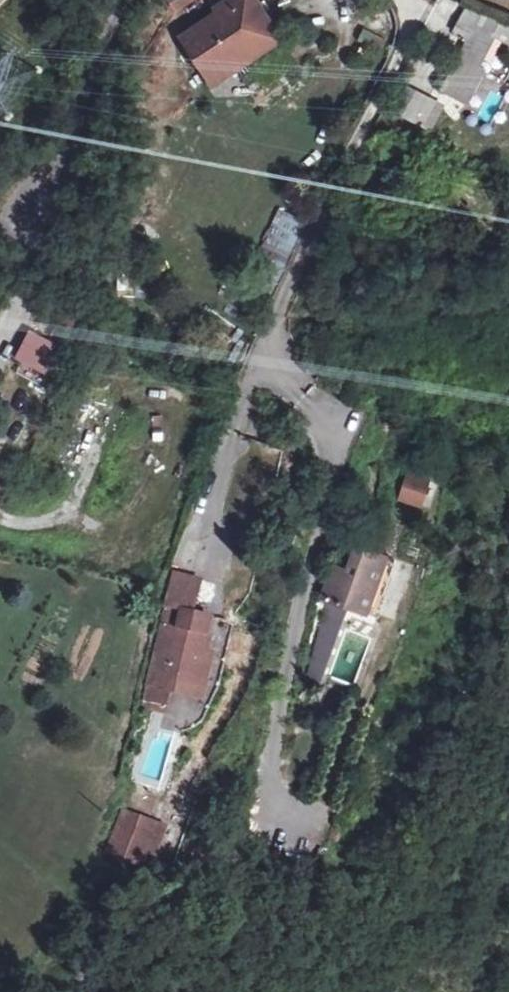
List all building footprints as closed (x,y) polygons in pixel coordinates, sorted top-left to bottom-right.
[(166,13),(185,0),(157,0),(166,13)] [(171,41),(201,84),(263,42),(234,0),(231,0),(205,18),(171,41)] [(263,42),(201,84),(204,88),(269,43),(239,0),(234,0),(263,42)] [(205,18),(231,0),(222,0),(202,14),(205,18)] [(469,60),(478,65),(490,42),(508,51),(508,33),(492,24),(478,17),(455,6),(442,31),(457,39),(452,49),(454,50),(434,90),(454,100),(471,68),(467,66),(469,60)] [(393,87),(381,110),(393,116),(405,93),(393,87)] [(405,93),(393,116),(420,129),(431,106),(405,93)] [(278,209),(251,282),(278,292),(304,219),(278,209)] [(154,299),(153,278),(117,280),(119,301),(154,299)] [(11,363),(49,381),(64,348),(26,330),(11,363)] [(45,377),(52,382),(70,355),(63,350),(45,377)] [(400,441),(394,463),(422,471),(429,449),(400,441)] [(394,502),(420,511),(431,481),(405,472),(394,502)] [(320,566),(324,567),(345,574),(365,581),(380,538),(371,536),(375,522),(353,514),(346,538),(330,534),(320,566)] [(371,536),(380,538),(384,525),(375,522),(371,536)] [(319,651),(345,574),(324,567),(309,647),(319,651)] [(193,629),(163,622),(152,673),(188,682),(196,648),(190,647),(193,629)] [(122,849),(135,817),(120,810),(104,851),(118,858),(122,849)] [(149,823),(135,817),(122,849),(136,855),(149,823)]
